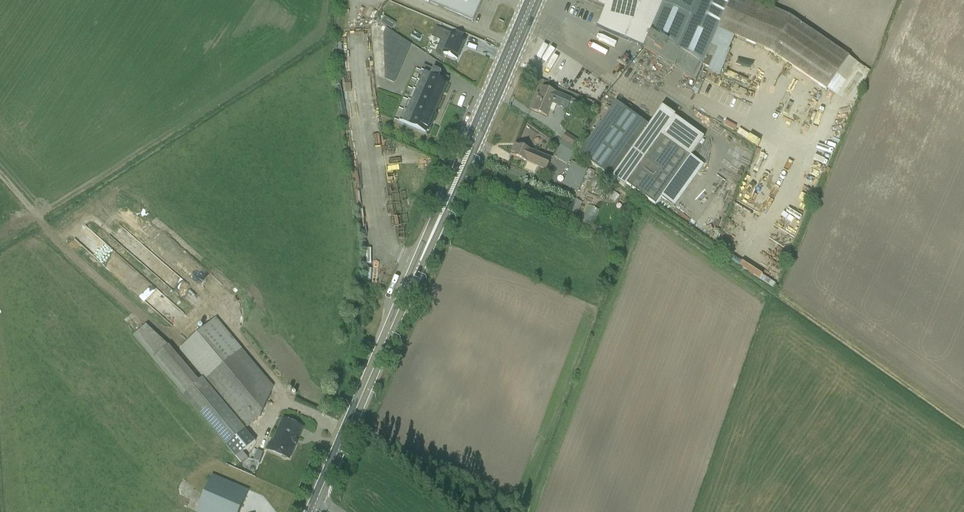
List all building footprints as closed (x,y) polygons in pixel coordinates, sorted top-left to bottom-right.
[(476,21),(485,0),(430,0),(430,2),(476,21)] [(609,6),(602,23),(633,34),(642,5),(658,16),(646,43),(701,83),(726,33),(778,54),(839,95),(858,62),(795,17),(754,0),(612,0),(609,6)] [(394,27),(396,81),(413,81),(413,52),(401,52),(401,43),(404,43),(404,19),(392,19),(393,27),(394,27)] [(464,40),(439,29),(435,38),(447,43),(443,52),(457,58),(464,40)] [(567,66),(572,69),(570,74),(580,80),(590,64),(573,55),(567,66)] [(433,70),(424,66),(421,72),(420,72),(398,122),(425,133),(426,131),(428,132),(431,125),(429,124),(431,121),(433,122),(436,114),(434,114),(449,79),(440,75),(441,72),(433,69),(433,70)] [(579,102),(542,84),(531,106),(549,115),(556,101),(575,110),(579,102)] [(472,97),(467,107),(473,110),(478,99),(472,97)] [(613,102),(580,148),(656,205),(677,175),(689,154),(613,102)] [(837,138),(835,144),(844,146),(846,140),(837,138)] [(511,157),(548,172),(554,158),(517,143),(511,157)] [(840,166),(843,159),(832,155),(833,151),(831,150),(826,160),(840,166)] [(574,184),(590,190),(599,168),(583,161),(574,184)] [(622,190),(618,197),(626,203),(631,196),(622,190)] [(586,198),(580,210),(588,214),(594,201),(586,198)] [(595,217),(604,221),(610,209),(600,205),(595,217)] [(156,269),(167,257),(160,250),(149,262),(156,269)] [(269,452),(290,461),(305,428),(283,418),(269,452)] [(249,492),(213,476),(197,511),(240,511),(249,492)]
